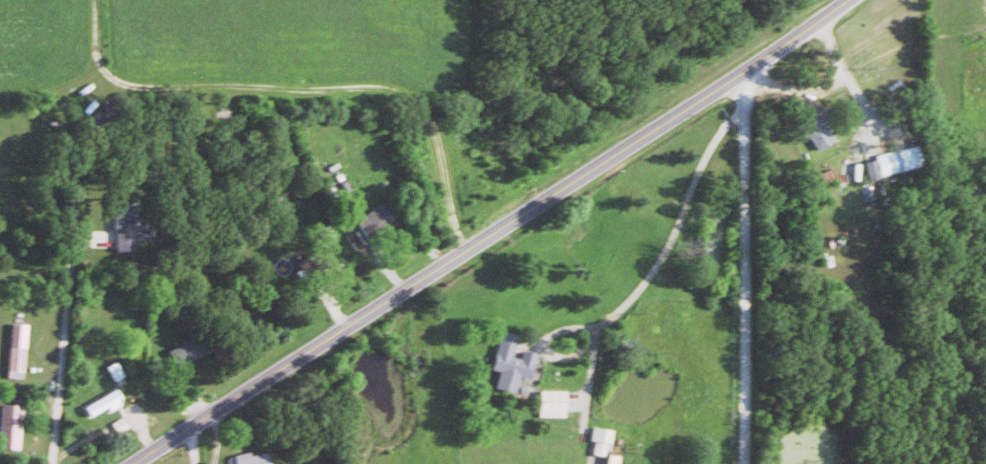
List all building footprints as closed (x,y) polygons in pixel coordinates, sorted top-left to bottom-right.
[(840,139),(834,129),(844,123),(832,105),(804,122),(822,151),(840,139)] [(927,165),(922,144),(880,154),(881,158),(869,161),(873,178),(927,165)] [(374,242),(407,221),(392,198),(360,220),(374,242)] [(119,203),(119,250),(139,250),(139,240),(155,239),(155,224),(139,224),(139,203),(119,203)] [(30,370),(31,323),(15,322),(13,369),(30,370)] [(496,368),(504,370),(500,387),(521,392),(524,376),(536,378),(541,352),(526,349),(525,357),(517,355),(522,333),(505,329),(496,368)] [(181,365),(216,351),(209,333),(174,347),(181,365)] [(545,416),(570,417),(571,390),(545,389),(545,416)] [(114,410),(128,405),(123,390),(88,403),(93,415),(113,408),(114,410)] [(4,448),(25,448),(26,404),(5,403),(4,448)] [(610,455),(612,443),(616,443),(617,429),(597,426),(596,441),(599,441),(598,453),(610,455)] [(272,451),(256,454),(255,451),(239,454),(241,463),(275,463),(272,451)]
